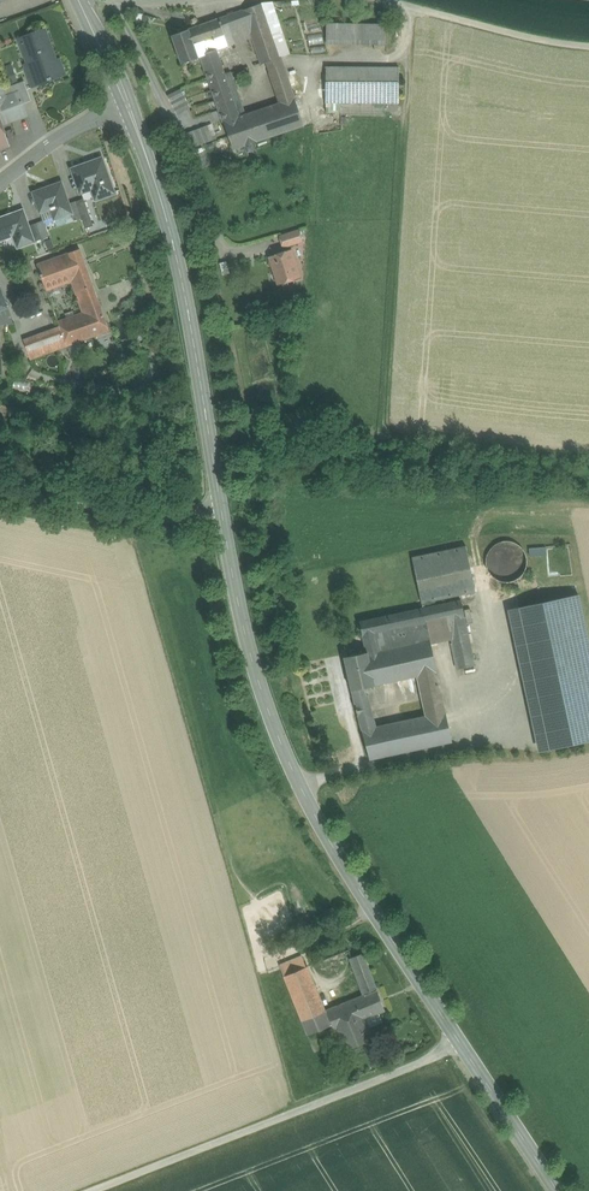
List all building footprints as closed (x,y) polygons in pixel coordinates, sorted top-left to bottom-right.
[(264,5),(219,19),(224,34),(228,46),(253,40),(261,64),(265,63),(282,57),(264,5)] [(219,19),(172,36),(182,63),(199,57),(195,43),(224,34),(219,19)] [(328,44),(388,44),(388,23),(328,23),(328,44)] [(55,60),(44,30),(22,37),(31,62),(25,65),(33,87),(65,76),(59,59),(55,60)] [(233,150),(304,126),(282,57),(265,63),(278,102),(240,115),(218,51),(199,57),(233,150)] [(340,110),(340,104),(402,103),(402,66),(329,66),(329,110),(340,110)] [(0,79),(0,112),(23,104),(18,92),(17,93),(15,93),(6,96),(3,89),(0,79)] [(24,81),(14,85),(17,93),(18,92),(23,104),(31,101),(24,81)] [(14,85),(3,89),(6,96),(15,93),(17,93),(14,85)] [(169,95),(173,103),(186,96),(182,88),(169,95)] [(0,112),(0,118),(2,124),(27,115),(23,104),(0,112)] [(10,146),(0,118),(0,150),(10,146)] [(198,128),(203,143),(217,138),(211,124),(198,128)] [(101,159),(73,169),(81,192),(95,187),(99,197),(113,192),(101,159)] [(61,182),(33,192),(40,213),(51,209),(54,219),(72,213),(69,203),(61,182)] [(93,226),(84,198),(76,201),(82,218),(85,228),(93,226)] [(76,201),(69,203),(72,213),(74,221),(82,218),(76,201)] [(0,218),(0,240),(16,234),(20,247),(34,242),(28,226),(23,210),(0,218)] [(43,220),(36,223),(41,239),(49,236),(43,220)] [(36,223),(28,226),(34,242),(41,239),(36,223)] [(142,226),(130,228),(134,248),(141,246),(142,251),(147,250),(142,226)] [(302,228),(280,234),(284,248),(306,242),(302,228)] [(53,240),(46,243),(48,249),(50,248),(55,247),(53,240)] [(79,249),(37,264),(45,288),(58,284),(70,279),(82,312),(100,306),(79,249)] [(295,252),(274,258),(282,287),(303,281),(295,252)] [(58,284),(45,288),(49,299),(62,295),(58,284)] [(66,318),(57,321),(61,331),(66,346),(109,331),(100,306),(82,312),(74,315),(66,318)] [(13,324),(7,308),(0,310),(0,324),(13,324)] [(61,331),(49,335),(49,334),(24,343),(30,360),(66,346),(61,331)] [(165,385),(157,385),(156,405),(163,405),(165,385)] [(491,575),(496,580),(503,582),(510,582),(516,580),(522,576),(525,570),(527,563),(526,556),(524,550),(519,545),(513,542),(506,541),(500,542),(494,546),(489,550),(487,557),(486,563),(488,570),(491,575)] [(466,546),(412,557),(421,604),(476,592),(466,546)] [(507,610),(538,752),(588,741),(588,637),(580,595),(507,610)] [(344,657),(371,763),(457,747),(438,648),(455,645),(461,670),(481,667),(469,605),(367,622),(374,649),(344,657)] [(311,954),(282,967),(314,1042),(338,1032),(351,1056),(379,1039),(371,1021),(395,1010),(369,953),(352,960),(367,994),(333,1009),(311,954)]
